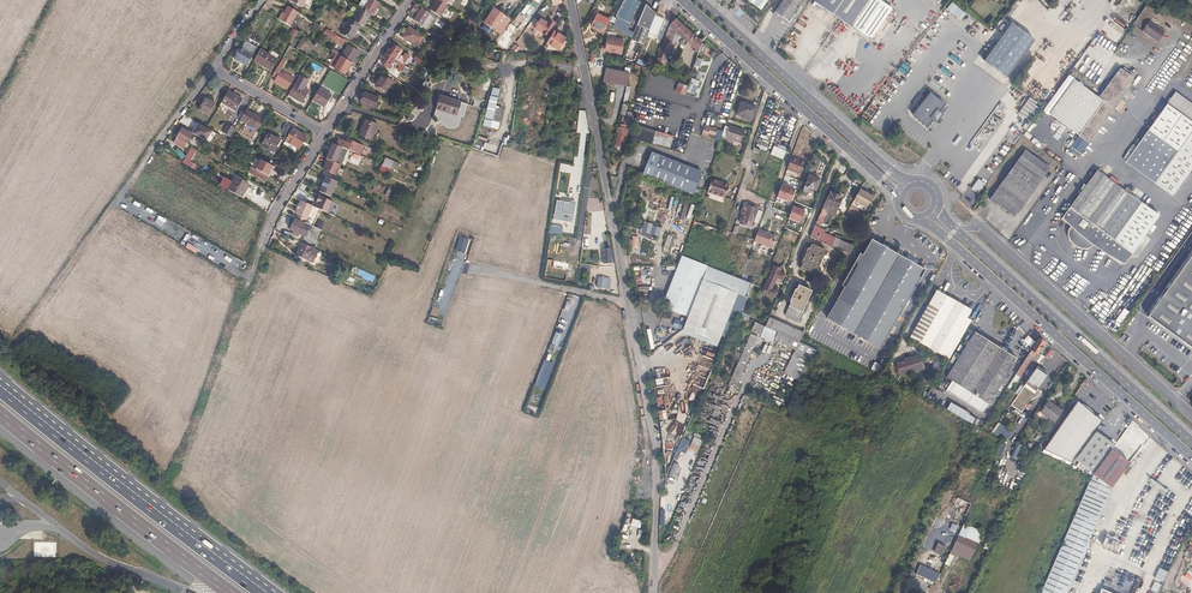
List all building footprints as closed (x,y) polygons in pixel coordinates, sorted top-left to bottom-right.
[(373,16),(375,17),(382,5),(374,0),(364,0),(364,1),(370,5),(366,11),(373,16)] [(430,12),(435,15),(440,18),(447,7),(437,0),(429,10),(430,12)] [(617,16),(631,23),(642,2),(637,0),(625,0),(617,16)] [(761,10),(768,0),(746,0),(761,10)] [(774,12),(788,22),(803,0),(783,0),(774,12)] [(813,2),(870,41),(892,11),(877,0),(815,0),(813,2)] [(952,2),(947,9),(960,20),(966,13),(952,2)] [(644,44),(648,34),(655,17),(656,14),(650,11),(650,10),(650,8),(650,6),(648,5),(647,4),(633,38),(633,40),(644,44)] [(298,12),(288,6),(284,13),(280,20),(289,25),(298,12)] [(501,33),(511,19),(495,7),(485,21),(501,33)] [(435,15),(430,12),(429,14),(421,9),(413,21),(421,26),(428,16),(432,18),(432,19),(434,17),(435,15)] [(356,22),(361,25),(366,28),(373,16),(366,11),(363,10),(356,22)] [(610,20),(598,14),(592,26),(604,32),(609,23),(610,20)] [(432,18),(428,16),(421,26),(424,28),(426,27),(432,18)] [(665,20),(655,17),(648,34),(658,38),(665,20)] [(1162,21),(1159,17),(1145,28),(1148,32),(1162,21)] [(547,36),(551,30),(544,27),(547,22),(540,18),(534,28),(547,36)] [(352,39),(361,25),(356,22),(350,19),(342,33),(352,39)] [(703,43),(677,20),(671,27),(660,57),(660,58),(668,62),(674,46),(673,45),(676,37),(678,38),(680,36),(700,54),(703,43)] [(544,27),(551,30),(553,27),(549,25),(549,24),(547,22),(544,27)] [(1035,40),(1012,23),(985,60),(1008,77),(1035,40)] [(345,40),(322,27),(321,30),(325,33),(324,35),(342,45),(345,40)] [(422,38),(408,29),(402,38),(416,47),(422,38)] [(520,38),(508,29),(501,39),(513,48),(520,38)] [(441,36),(433,30),(429,36),(436,42),(441,36)] [(567,39),(554,31),(554,32),(547,43),(559,50),(561,46),(563,46),(567,39)] [(428,44),(424,41),(418,49),(423,52),(428,44)] [(622,46),(608,42),(605,51),(621,56),(623,49),(621,48),(622,46)] [(252,53),(239,46),(233,57),(245,65),(252,53)] [(342,57),(353,64),(356,59),(359,52),(349,46),(342,57)] [(389,50),(386,54),(395,60),(401,63),(407,54),(395,47),(392,52),(389,50)] [(267,52),(259,48),(253,59),(261,63),(268,68),(269,69),(276,58),(276,57),(269,53),(267,52)] [(421,57),(414,53),(412,57),(418,61),(421,57)] [(395,60),(386,54),(384,58),(386,60),(383,65),(389,69),(395,60)] [(353,64),(342,57),(336,68),(346,75),(349,71),(350,72),(351,69),(350,68),(353,64)] [(694,74),(695,71),(696,67),(688,63),(686,70),(694,74)] [(291,76),(275,66),(270,74),(274,76),(273,79),(285,87),(291,76)] [(631,75),(607,69),(603,85),(616,88),(617,85),(628,88),(631,75)] [(1127,71),(1125,69),(1123,72),(1121,71),(1100,100),(1095,106),(1100,109),(1080,137),(1070,151),(1073,153),(1074,150),(1081,155),(1114,110),(1115,111),(1132,86),(1131,86),(1134,81),(1133,80),(1135,77),(1131,74),(1129,76),(1125,74),(1127,71)] [(703,74),(695,71),(694,74),(691,83),(696,85),(698,76),(702,77),(703,74)] [(308,80),(298,74),(287,93),(300,101),(306,91),(303,89),(308,80)] [(394,82),(382,74),(379,79),(375,85),(383,90),(387,92),(394,82)] [(486,78),(483,90),(487,91),(491,80),(486,78)] [(1095,106),(1100,100),(1075,81),(1051,115),(1080,137),(1100,109),(1095,106)] [(331,96),(318,88),(311,99),(324,107),(331,96)] [(245,99),(230,90),(224,101),(235,107),(239,110),(245,99)] [(1176,94),(1168,106),(1191,123),(1191,105),(1176,94)] [(379,102),(368,96),(361,106),(373,112),(379,102)] [(464,103),(441,96),(437,110),(460,116),(463,107),(464,103)] [(486,127),(493,128),(500,98),(493,97),(486,127)] [(216,105),(206,98),(199,109),(209,115),(216,105)] [(501,98),(500,98),(493,128),(494,129),(501,98)] [(1017,113),(1030,122),(1038,109),(1026,100),(1017,113)] [(756,109),(742,104),(737,115),(752,121),(756,109)] [(1168,106),(1128,161),(1175,195),(1191,171),(1191,123),(1168,106)] [(897,109),(891,116),(899,123),(905,116),(897,109)] [(260,130),(266,121),(262,118),(248,110),(242,119),(260,130)] [(442,125),(445,126),(448,114),(435,110),(433,118),(443,121),(442,125)] [(377,125),(366,120),(360,135),(371,140),(377,125)] [(212,130),(198,123),(193,132),(206,140),(212,130)] [(236,128),(229,124),(224,133),(231,137),(236,128)] [(927,135),(916,125),(914,127),(925,137),(927,135)] [(718,130),(705,126),(702,137),(708,139),(710,134),(717,136),(718,130)] [(744,132),(730,127),(730,129),(726,127),(723,138),(741,144),(744,132)] [(925,137),(914,127),(908,133),(927,150),(934,141),(927,135),(925,137)] [(191,134),(181,128),(173,143),(170,148),(180,154),(183,149),(191,134)] [(307,137),(293,128),(286,141),(300,149),(307,137)] [(282,139),(271,132),(263,145),(275,152),(282,139)] [(628,135),(620,133),(617,143),(623,144),(624,141),(627,142),(628,135)] [(672,138),(658,133),(657,135),(653,133),(651,140),(668,146),(672,138)] [(364,145),(346,138),(345,141),(340,138),(337,144),(360,154),(364,145)] [(329,160),(336,163),(341,165),(347,150),(333,144),(327,159),(329,160)] [(770,154),(783,159),(786,151),(774,146),(770,154)] [(1124,158),(1127,159),(1133,149),(1130,147),(1124,158)] [(644,171),(693,195),(703,173),(654,150),(644,171)] [(1051,170),(1027,151),(995,195),(990,200),(1015,218),(1051,170)] [(363,160),(352,156),(350,161),(360,166),(363,160)] [(805,162),(791,157),(787,170),(801,175),(805,162)] [(257,170),(270,177),(276,168),(271,165),(262,160),(257,170)] [(341,165),(336,163),(329,160),(324,170),(337,176),(341,165)] [(393,162),(387,160),(384,165),(390,168),(392,164),(393,162)] [(271,178),(270,177),(257,170),(255,169),(252,173),(268,182),(271,178)] [(1109,180),(1098,172),(1063,218),(1073,226),(1072,227),(1071,230),(1071,234),(1071,237),(1072,240),(1074,243),(1076,245),(1079,247),(1081,248),(1084,248),(1087,248),(1091,247),(1094,245),(1114,259),(1115,258),(1125,266),(1159,217),(1129,195),(1131,192),(1126,189),(1124,191),(1117,186),(1119,183),(1111,178),(1109,180)] [(819,180),(808,175),(804,186),(808,188),(815,191),(819,180)] [(250,185),(236,177),(229,190),(242,198),(249,187),(250,185)] [(338,182),(327,177),(322,190),(333,195),(338,182)] [(971,189),(977,194),(985,184),(979,179),(971,189)] [(727,191),(712,185),(708,197),(724,202),(727,191)] [(792,202),(796,189),(781,185),(777,197),(792,202)] [(868,207),(874,196),(861,188),(855,199),(868,207)] [(827,211),(835,214),(842,198),(836,195),(836,194),(830,191),(820,213),(825,215),(827,211)] [(335,199),(321,193),(318,199),(319,200),(316,208),(329,214),(335,199)] [(555,200),(553,214),(565,216),(567,201),(555,200)] [(314,207),(302,202),(301,205),(299,205),(297,211),(298,211),(296,214),(298,215),(297,219),(307,223),(314,207)] [(985,206),(981,203),(976,211),(980,213),(985,206)] [(757,210),(744,205),(742,210),(745,211),(742,219),(740,219),(739,222),(740,223),(740,224),(750,228),(751,226),(752,227),(754,223),(752,222),(757,210)] [(683,221),(688,207),(684,206),(680,220),(683,221)] [(757,224),(761,212),(757,210),(752,222),(754,223),(757,224)] [(835,215),(835,214),(827,211),(825,215),(820,213),(816,222),(821,224),(822,222),(827,225),(832,214),(835,215)] [(306,224),(295,219),(291,229),(294,231),(293,234),(296,235),(297,233),(301,235),(306,224)] [(658,237),(661,228),(652,226),(653,224),(644,222),(642,229),(639,228),(638,231),(641,232),(642,232),(658,237)] [(713,232),(714,228),(695,222),(694,226),(713,232)] [(827,243),(836,238),(834,237),(824,233),(825,230),(814,226),(810,236),(827,243)] [(775,236),(758,230),(754,240),(771,247),(773,242),(774,242),(775,241),(774,241),(775,236)] [(855,245),(841,239),(836,238),(827,243),(851,253),(855,245)] [(862,259),(859,263),(829,317),(882,348),(926,270),(913,262),(906,258),(888,247),(873,238),(862,259)] [(303,240),(302,242),(314,248),(315,245),(303,240)] [(319,250),(314,248),(302,242),(296,255),(313,262),(319,250)] [(826,251),(811,244),(809,249),(807,248),(801,262),(802,263),(800,268),(815,274),(826,251)] [(612,264),(610,249),(602,249),(604,264),(612,264)] [(681,268),(679,272),(705,282),(741,295),(747,297),(752,283),(740,278),(717,270),(683,257),(681,268)] [(1191,347),(1191,258),(1150,316),(1191,347)] [(781,268),(774,266),(763,293),(775,298),(777,293),(772,290),(777,278),(782,280),(785,275),(779,273),(781,268)] [(705,282),(679,272),(669,302),(675,304),(672,312),(692,319),(705,282)] [(606,289),(607,278),(597,277),(596,288),(606,289)] [(727,335),(741,295),(705,282),(692,319),(692,322),(688,331),(724,343),(727,335)] [(811,292),(798,286),(796,290),(795,290),(792,295),(790,294),(788,298),(790,299),(788,302),(790,303),(788,307),(787,307),(783,315),(798,322),(802,314),(801,313),(811,292)] [(971,310),(937,290),(911,336),(949,358),(971,320),(973,321),(975,318),(975,317),(972,316),(970,319),(967,317),(971,310)] [(1124,309),(1115,321),(1120,324),(1128,312),(1124,309)] [(804,334),(769,318),(765,326),(800,341),(804,334)] [(748,333),(730,385),(738,388),(756,336),(748,333)] [(972,392),(1000,348),(977,334),(949,379),(951,380),(954,382),(972,392)] [(1045,341),(1039,337),(1038,339),(1036,342),(1013,378),(1015,380),(1016,381),(1021,373),(1027,364),(1028,362),(1031,364),(1034,359),(1034,358),(1045,341)] [(1018,360),(1000,348),(972,392),(954,382),(949,390),(984,412),(989,404),(990,405),(1018,360)] [(922,367),(919,356),(898,362),(898,363),(900,372),(901,373),(922,367)] [(882,365),(876,361),(872,368),(879,371),(882,365)] [(1035,369),(1027,364),(1021,373),(1029,378),(1035,369)] [(1048,373),(1038,365),(1035,369),(1029,378),(1025,383),(1036,390),(1048,373)] [(1015,380),(1013,378),(1007,387),(1010,388),(1015,380)] [(1024,385),(1021,384),(1016,392),(1018,394),(1024,385)] [(1072,461),(1073,457),(1100,419),(1077,399),(1043,447),(1072,461)] [(1062,410),(1048,400),(1041,410),(1055,421),(1062,410)] [(979,418),(958,406),(954,413),(975,425),(979,418)] [(994,430),(1007,440),(1012,434),(999,423),(994,430)] [(1094,472),(1111,449),(1115,444),(1097,431),(1076,458),(1094,472)] [(689,448),(697,452),(702,442),(694,438),(689,448)] [(1000,458),(1005,446),(1000,444),(995,456),(1000,458)] [(1018,444),(1012,457),(1017,459),(1023,446),(1018,444)] [(1111,449),(1094,472),(1093,474),(1111,487),(1129,463),(1111,449)] [(674,478),(679,464),(674,462),(669,475),(674,478)] [(1159,512),(1131,498),(1129,503),(1157,516),(1159,512)] [(951,567),(956,555),(971,562),(983,532),(963,524),(946,564),(951,567)] [(1119,553),(1123,543),(1107,536),(1102,547),(1119,553)] [(938,543),(934,552),(942,556),(946,547),(938,543)] [(940,574),(921,565),(916,574),(936,583),(940,574)]
